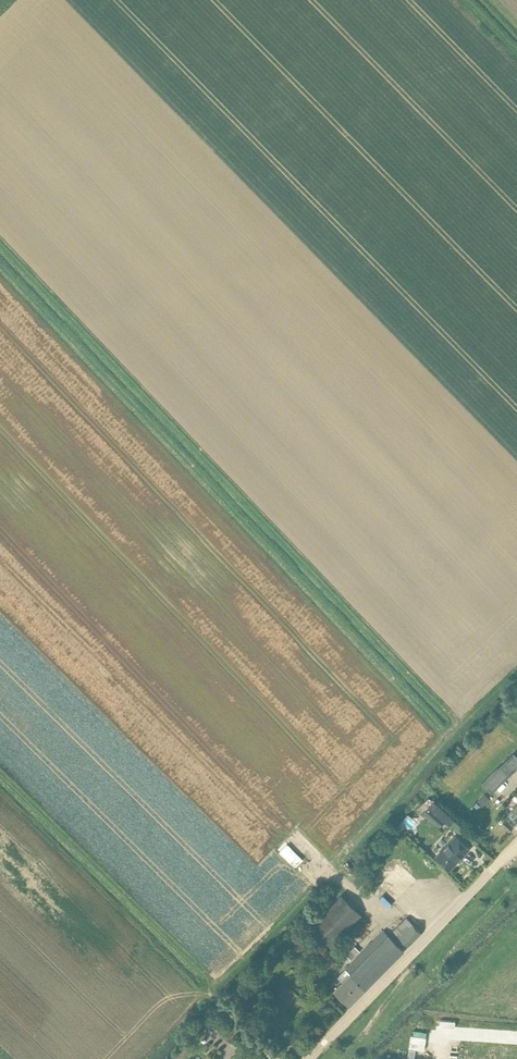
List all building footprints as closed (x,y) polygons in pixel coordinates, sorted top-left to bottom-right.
[(514,752),(481,783),(492,793),(516,767),(516,755),(514,752)] [(485,793),(477,800),(483,806),(490,799),(485,793)] [(429,804),(422,812),(424,813),(439,827),(445,821),(449,826),(451,824),(455,820),(449,814),(450,814),(438,802),(438,803),(434,799),(429,804)] [(513,826),(505,818),(500,823),(508,831),(513,826)] [(455,835),(436,856),(449,869),(469,848),(455,835)] [(354,866),(348,860),(339,868),(346,874),(354,866)] [(375,880),(365,871),(359,877),(369,886),(375,880)] [(330,947),(362,915),(341,895),(310,928),(330,947)] [(393,930),(400,938),(408,945),(421,932),(406,917),(401,922),(399,919),(393,925),(396,928),(393,930)] [(383,930),(354,961),(343,972),(348,977),(335,990),(342,997),(349,1005),(403,950),(396,942),(383,930)] [(313,945),(329,961),(334,955),(319,939),(313,945)] [(346,955),(352,960),(361,950),(355,945),(346,955)]
